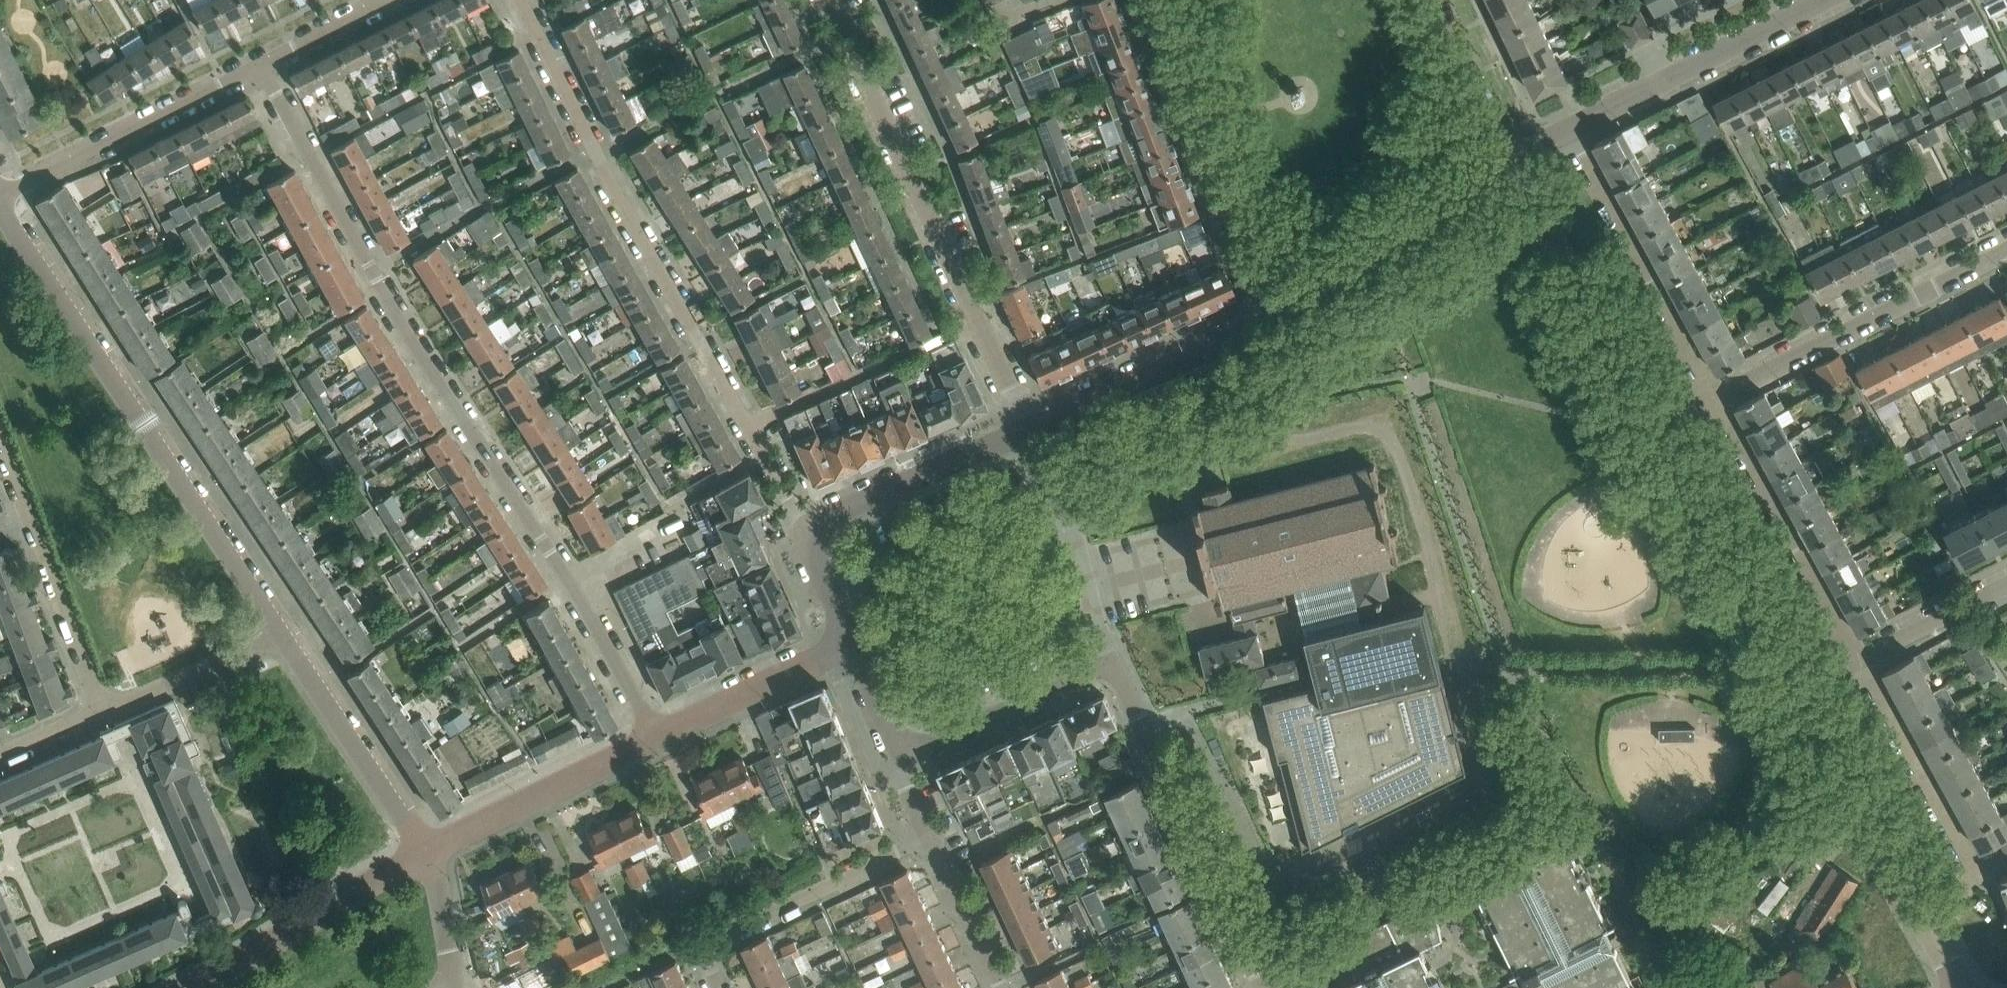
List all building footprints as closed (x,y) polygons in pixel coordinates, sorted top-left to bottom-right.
[(65,0),(56,0),(53,2),(58,11),(68,6),(65,0)] [(203,32),(222,22),(211,0),(187,0),(203,32)] [(222,22),(243,12),(237,0),(211,0),(222,22)] [(263,0),(237,0),(243,12),(264,1),(263,0)] [(460,0),(436,0),(431,2),(441,21),(464,9),(460,0)] [(464,9),(483,0),(460,0),(464,9)] [(582,0),(575,0),(571,2),(577,12),(586,7),(582,0)] [(682,0),(676,0),(672,2),(677,12),(686,8),(682,0)] [(783,0),(763,0),(761,1),(761,2),(753,6),(764,30),(791,17),(783,0)] [(910,0),(899,0),(889,5),(901,29),(920,20),(910,0)] [(977,0),(965,0),(976,22),(985,18),(977,0)] [(1113,0),(1085,0),(1081,1),(1087,15),(1077,19),(1081,29),(1091,25),(1121,13),(1119,7),(1116,9),(1113,0)] [(1526,0),(1489,0),(1496,14),(1526,0)] [(1539,19),(1537,15),(1550,8),(1546,0),(1526,0),(1496,14),(1506,34),(1539,19)] [(1675,0),(1648,0),(1655,13),(1663,9),(1664,10),(1676,4),(1675,2),(1676,2),(1675,0)] [(1924,0),(1914,0),(1914,3),(1905,7),(1923,44),(1925,48),(1944,39),(1942,35),(1924,0)] [(1948,0),(1924,0),(1942,35),(1944,39),(1954,33),(1952,30),(1960,25),(1948,0)] [(1971,0),(1948,0),(1960,25),(1970,20),(1972,25),(1981,20),(1971,0)] [(1990,15),(2006,6),(2006,2),(2006,0),(1982,0),(1990,15)] [(441,21),(431,2),(407,14),(417,33),(441,21)] [(620,13),(614,2),(560,29),(570,49),(594,37),(594,38),(618,25),(613,16),(620,13)] [(577,12),(571,2),(562,6),(567,16),(577,12)] [(673,23),(664,2),(655,7),(641,14),(646,23),(659,17),(664,27),(673,23)] [(1923,44),(1905,7),(1904,8),(1902,6),(1896,9),(1896,12),(1886,17),(1885,17),(1899,44),(1909,39),(1914,49),(1923,44)] [(692,19),(686,8),(677,12),(683,24),(692,19)] [(1654,36),(1644,18),(1641,11),(1618,22),(1631,48),(1654,36)] [(1126,36),(1121,22),(1124,21),(1121,13),(1091,25),(1100,47),(1126,36)] [(417,33),(407,14),(384,26),(393,45),(417,33)] [(1054,38),(1045,17),(1045,16),(1033,20),(1036,26),(1035,26),(1044,44),(1053,40),(1052,39),(1054,38)] [(1899,44),(1885,17),(1883,16),(1877,19),(1877,22),(1867,26),(1866,26),(1885,63),(1893,59),(1888,49),(1899,44)] [(802,41),(791,17),(764,30),(761,32),(772,55),(802,41)] [(199,41),(185,19),(165,32),(178,54),(199,41)] [(1516,55),(1549,39),(1539,19),(1506,34),(1516,55)] [(931,44),(942,39),(935,24),(924,29),(920,20),(901,29),(912,52),(931,43),(931,44)] [(679,35),(673,23),(664,27),(670,39),(679,35)] [(1885,63),(1866,26),(1865,25),(1858,28),(1857,31),(1848,36),(1861,62),(1862,62),(1867,72),(1869,77),(1871,77),(1877,90),(1891,83),(1885,70),(1887,68),(1885,63)] [(393,45),(384,26),(360,38),(369,57),(393,45)] [(1044,44),(1035,26),(1024,31),(1034,54),(1046,48),(1044,44)] [(0,28),(0,114),(31,98),(31,97),(34,95),(0,28)] [(996,42),(991,31),(982,35),(987,46),(996,42)] [(1034,54),(1024,31),(1012,37),(1023,59),(1034,54)] [(178,54),(165,32),(145,44),(159,66),(178,54)] [(1861,62),(1848,36),(1845,35),(1839,38),(1839,41),(1830,45),(1827,44),(1847,82),(1866,72),(1867,72),(1862,62),(1861,62)] [(1138,57),(1135,51),(1133,52),(1126,36),(1100,47),(1085,53),(1094,75),(1138,57)] [(604,58),(594,38),(594,37),(570,49),(580,70),(604,58)] [(1023,59),(1012,37),(1003,41),(1013,64),(1023,59)] [(369,57),(360,38),(336,50),(346,69),(369,57)] [(1525,75),(1558,59),(1549,39),(1516,55),(1525,75)] [(499,50),(494,41),(483,47),(488,56),(499,50)] [(1002,53),(996,42),(987,46),(993,58),(1002,53)] [(942,68),(931,44),(931,43),(912,52),(923,77),(942,68)] [(159,66),(145,44),(126,56),(139,77),(159,66)] [(1847,82),(1827,44),(1821,47),(1821,50),(1811,55),(1808,53),(1808,54),(1828,92),(1847,82)] [(709,56),(704,45),(695,50),(700,60),(709,56)] [(720,80),(711,61),(732,50),(730,46),(709,57),(709,56),(700,60),(711,84),(720,80)] [(106,68),(93,47),(85,52),(98,73),(86,80),(100,102),(120,90),(106,68)] [(488,56),(483,47),(472,53),(476,62),(488,56)] [(529,72),(517,49),(496,60),(507,82),(529,72)] [(346,69),(336,50),(313,62),(322,81),(346,69)] [(693,65),(688,54),(679,58),(684,69),(693,65)] [(1041,71),(1034,54),(1023,59),(1013,64),(1020,80),(1029,76),(1037,73),(1041,71)] [(1828,92),(1808,54),(1802,57),(1801,60),(1792,65),(1805,91),(1815,86),(1821,96),(1828,92)] [(139,77),(126,56),(106,68),(120,90),(139,77)] [(1144,79),(1139,66),(1141,65),(1138,57),(1094,75),(1097,84),(1112,78),(1117,90),(1144,79)] [(591,90),(614,78),(604,58),(580,70),(591,90)] [(1568,79),(1558,59),(1525,75),(1535,95),(1568,79)] [(441,81),(464,68),(460,60),(436,72),(441,81)] [(322,81),(313,62),(289,74),(298,93),(322,81)] [(965,86),(953,62),(942,68),(923,77),(934,100),(953,90),(954,91),(965,86)] [(816,91),(803,64),(768,81),(781,108),(796,101),(816,91)] [(1805,91),(1792,65),(1789,66),(1787,64),(1780,68),(1780,71),(1772,75),(1785,101),(1786,100),(1805,91)] [(699,76),(693,65),(684,69),(690,81),(699,76)] [(441,81),(436,72),(425,77),(430,86),(441,81)] [(539,92),(529,72),(507,82),(493,90),(503,110),(518,103),(539,92)] [(1037,73),(1029,76),(1020,80),(1030,100),(1038,97),(1046,93),(1037,73)] [(2001,86),(1995,73),(1986,78),(1992,90),(2001,86)] [(1785,101),(1772,75),(1771,75),(1768,74),(1762,77),(1762,80),(1753,84),(1772,121),(1773,120),(1777,128),(1795,119),(1790,110),(1790,109),(1786,100),(1785,101)] [(624,100),(614,78),(591,90),(601,111),(624,100)] [(1992,90),(1986,78),(1967,87),(1973,99),(1992,90)] [(1018,89),(1013,79),(1004,83),(1009,94),(1018,89)] [(1154,101),(1152,95),(1150,96),(1144,79),(1117,90),(1125,112),(1154,101)] [(1973,99),(1967,87),(1964,81),(1946,90),(1949,96),(1955,109),(1973,99)] [(1772,121),(1753,84),(1752,85),(1750,83),(1743,87),(1742,90),(1735,93),(1748,119),(1749,119),(1755,130),(1772,121)] [(394,106),(418,93),(413,84),(389,97),(394,106)] [(372,118),(394,106),(389,97),(376,104),(367,86),(359,90),(368,108),(367,109),(372,118)] [(447,101),(441,89),(431,95),(437,106),(447,101)] [(1024,101),(1018,89),(1009,94),(1015,106),(1024,101)] [(965,115),(954,91),(953,90),(934,100),(945,124),(965,115)] [(829,119),(816,91),(796,101),(809,128),(829,119)] [(549,113),(539,92),(518,103),(528,124),(549,113)] [(1748,119),(1735,93),(1734,94),(1731,92),(1724,96),(1723,99),(1716,103),(1729,129),(1748,119)] [(2001,92),(1983,101),(1992,120),(2001,115),(2006,127),(2006,103),(2001,92)] [(260,123),(253,108),(247,96),(223,108),(236,135),(260,123)] [(1955,109),(1949,96),(1941,100),(1947,113),(1955,109)] [(1046,113),(1038,97),(1030,100),(1038,117),(1046,113)] [(31,98),(0,114),(0,118),(9,136),(44,118),(44,117),(41,119),(31,98)] [(399,123),(429,107),(425,98),(395,114),(399,123)] [(635,120),(624,100),(601,111),(612,132),(635,120)] [(1160,123),(1155,109),(1157,109),(1154,101),(1125,112),(1112,117),(1120,139),(1133,134),(1160,123)] [(720,117),(715,106),(703,111),(709,123),(720,117)] [(1979,120),(1972,107),(1964,111),(1970,124),(1979,120)] [(236,135),(223,108),(199,120),(213,147),(236,135)] [(1926,123),(1920,111),(1911,115),(1917,128),(1926,123)] [(1970,124),(1964,111),(1956,115),(1962,128),(1970,124)] [(559,134),(549,113),(528,124),(538,144),(559,134)] [(746,125),(740,114),(730,119),(736,130),(746,125)] [(1055,114),(1039,119),(1040,124),(1037,125),(1040,132),(1045,144),(1054,140),(1063,137),(1055,114)] [(976,139),(965,115),(945,124),(957,149),(977,140),(976,139)] [(1917,128),(1911,115),(1903,119),(1909,132),(1917,128)] [(360,124),(355,116),(343,122),(347,131),(360,124)] [(726,128),(724,123),(720,117),(709,123),(715,134),(726,128)] [(774,143),(761,118),(746,125),(736,130),(742,142),(742,141),(749,155),(774,143)] [(809,128),(793,136),(806,162),(821,155),(841,145),(829,119),(809,128)] [(213,147),(199,120),(175,132),(188,158),(189,158),(191,162),(214,150),(213,147)] [(458,132),(452,120),(442,125),(448,137),(458,132)] [(1872,129),(1874,134),(1880,147),(1888,142),(1899,137),(1891,121),(1872,129)] [(1953,137),(1945,121),(1926,130),(1933,143),(1940,139),(1942,143),(1953,137)] [(347,131),(343,122),(333,128),(338,137),(347,131)] [(1622,129),(1593,144),(1594,145),(1605,167),(1635,151),(1650,143),(1638,122),(1623,129),(1622,129)] [(1171,144),(1169,139),(1167,140),(1160,123),(1133,134),(1120,139),(1118,140),(1126,162),(1131,160),(1142,156),(1171,144)] [(1044,155),(1039,144),(1038,145),(1032,127),(1025,130),(1031,147),(1029,148),(1031,155),(1033,159),(1044,155)] [(434,148),(443,143),(436,130),(427,135),(434,148)] [(1933,143),(1926,130),(1918,134),(1920,138),(1925,146),(1933,143)] [(364,155),(375,149),(364,131),(331,149),(343,171),(365,158),(364,155)] [(188,158),(175,132),(151,144),(166,172),(180,165),(179,163),(188,158)] [(463,143),(458,132),(448,137),(454,147),(463,143)] [(569,153),(559,134),(538,144),(548,164),(569,153)] [(1863,155),(1880,147),(1874,134),(1856,143),(1863,155)] [(666,158),(652,137),(629,152),(642,172),(666,158)] [(1063,137),(1054,140),(1045,144),(1054,167),(1072,160),(1063,137)] [(736,148),(731,138),(714,148),(719,157),(736,148)] [(448,152),(443,143),(434,148),(438,157),(448,152)] [(1863,155),(1856,143),(1848,147),(1850,151),(1838,157),(1842,166),(1863,155)] [(166,172),(151,144),(128,156),(143,184),(166,172)] [(1178,167),(1172,154),(1174,153),(1171,144),(1142,156),(1131,160),(1140,183),(1178,167)] [(854,173),(841,145),(821,155),(834,182),(854,173)] [(1904,157),(1897,145),(1889,149),(1895,162),(1904,157)] [(283,166),(274,148),(262,155),(265,161),(258,166),(258,168),(254,170),(259,179),(283,166)] [(1895,162),(1889,149),(1880,153),(1887,166),(1895,162)] [(654,191),(678,177),(689,170),(677,150),(666,158),(642,172),(654,191)] [(765,150),(750,157),(756,169),(770,162),(765,150)] [(987,176),(977,151),(958,159),(967,184),(987,176)] [(1618,189),(1647,173),(1635,151),(1605,167),(1618,189)] [(1048,168),(1044,155),(1033,159),(1038,171),(1048,168)] [(376,177),(365,158),(343,171),(353,191),(377,178),(376,177)] [(738,174),(748,169),(742,158),(732,163),(738,174)] [(1832,171),(1826,158),(1817,162),(1824,175),(1832,171)] [(478,172),(472,161),(463,166),(468,176),(478,172)] [(479,167),(484,180),(498,175),(493,162),(479,167)] [(1816,179),(1824,175),(1817,162),(1810,166),(1816,179)] [(1866,176),(1860,164),(1851,168),(1858,181),(1866,176)] [(1779,182),(1780,181),(1777,176),(1769,179),(1762,165),(1753,170),(1761,186),(1768,182),(1772,188),(1765,192),(1772,205),(1787,197),(1779,182)] [(222,167),(176,191),(184,204),(230,180),(222,167)] [(773,178),(767,167),(757,172),(763,183),(773,178)] [(1189,189),(1187,183),(1184,184),(1178,167),(1140,183),(1149,205),(1189,189)] [(589,188),(577,168),(555,180),(562,191),(552,196),(558,206),(567,201),(589,188)] [(1858,181),(1851,168),(1832,177),(1840,193),(1860,184),(1858,181)] [(1996,174),(2006,196),(2006,168),(1996,174)] [(126,185),(135,181),(128,169),(127,169),(120,173),(126,185)] [(754,180),(748,169),(738,174),(744,185),(754,180)] [(259,179),(254,170),(242,177),(247,186),(259,179)] [(305,191),(293,170),(268,184),(280,206),(305,191)] [(463,183),(457,171),(448,176),(453,187),(454,188),(463,183)] [(483,183),(478,172),(468,176),(474,188),(483,183)] [(115,183),(118,189),(126,185),(120,173),(112,177),(115,183)] [(866,199),(854,173),(834,182),(847,208),(866,199)] [(1070,184),(1066,173),(1057,176),(1061,188),(1070,184)] [(1659,196),(1647,173),(1618,189),(1630,212),(1659,196)] [(1996,174),(1977,183),(1992,213),(1994,212),(1997,214),(2003,210),(2003,207),(2006,205),(2006,196),(1996,174)] [(1009,195),(1005,183),(992,188),(987,176),(967,184),(976,209),(998,200),(997,199),(1009,195)] [(690,196),(678,177),(654,191),(667,211),(690,196)] [(1788,177),(1780,181),(1779,182),(1787,197),(1793,194),(1794,197),(1797,195),(1788,177)] [(388,199),(377,178),(353,191),(365,211),(388,199)] [(778,189),(773,178),(763,183),(769,194),(778,189)] [(126,185),(132,197),(141,193),(138,187),(135,181),(126,185)] [(1087,204),(1078,181),(1070,184),(1061,188),(1070,211),(1080,207),(1087,204)] [(108,236),(91,211),(84,215),(63,183),(35,200),(51,225),(48,227),(54,236),(57,234),(72,259),(100,241),(108,236)] [(473,204),(463,183),(454,188),(453,187),(443,193),(445,198),(456,192),(464,209),(473,204)] [(1828,195),(1822,183),(1814,187),(1820,199),(1828,195)] [(1992,213),(1977,183),(1958,193),(1973,223),(1975,222),(1978,223),(1985,220),(1985,217),(1992,213)] [(126,185),(118,189),(124,202),(132,197),(126,185)] [(1820,199),(1814,187),(1806,191),(1813,203),(1820,199)] [(600,209),(589,188),(567,201),(579,221),(600,209)] [(224,198),(219,189),(207,196),(212,205),(224,198)] [(1196,214),(1190,197),(1192,196),(1189,189),(1149,205),(1158,229),(1196,214)] [(317,213),(305,191),(280,206),(292,227),(317,213)] [(1058,193),(1048,197),(1052,209),(1062,205),(1058,193)] [(1973,223),(1958,193),(1939,202),(1954,232),(1956,231),(1960,233),(1966,230),(1966,226),(1973,223)] [(1799,206),(1794,197),(1793,194),(1787,197),(1772,205),(1778,217),(1799,206)] [(190,216),(212,205),(207,196),(197,201),(197,200),(185,207),(190,216)] [(507,203),(529,234),(539,227),(518,196),(507,203)] [(703,216),(690,196),(667,211),(679,231),(703,216)] [(1672,219),(1659,196),(1630,212),(1643,235),(1672,219)] [(399,218),(388,199),(365,211),(376,231),(399,218)] [(769,210),(763,199),(754,204),(760,216),(769,210)] [(879,227),(866,199),(847,208),(860,236),(879,227)] [(1007,224),(998,200),(976,209),(985,233),(1007,224)] [(424,231),(461,210),(456,201),(430,215),(431,217),(420,223),(424,231)] [(1954,232),(1939,202),(1921,212),(1936,242),(1938,241),(1941,242),(1947,239),(1947,236),(1954,232)] [(1769,220),(1760,203),(1753,207),(1762,224),(1769,220)] [(260,217),(253,205),(244,211),(251,222),(260,217)] [(1066,216),(1062,205),(1052,209),(1056,220),(1066,216)] [(1088,228),(1080,207),(1070,211),(1078,232),(1088,228)] [(502,230),(489,209),(466,224),(480,245),(492,236),(493,236),(502,230)] [(611,229),(600,209),(579,221),(590,241),(611,229)] [(775,222),(769,210),(760,216),(765,227),(775,222)] [(1936,242),(1921,212),(1902,221),(1917,251),(1919,250),(1922,252),(1928,248),(1928,245),(1936,242)] [(240,213),(230,219),(236,230),(246,224),(240,213)] [(303,248),(329,234),(317,213),(292,227),(303,248)] [(178,224),(172,214),(161,220),(167,230),(178,224)] [(716,236),(703,216),(679,231),(692,251),(716,236)] [(266,227),(260,217),(251,222),(257,233),(266,227)] [(511,232),(520,227),(514,217),(506,222),(505,222),(511,232)] [(410,238),(399,218),(376,231),(386,251),(410,238)] [(1200,218),(1177,227),(1183,240),(1186,247),(1209,238),(1205,231),(1200,218)] [(1672,219),(1643,235),(1655,258),(1684,243),(1672,219)] [(197,220),(189,225),(196,237),(204,232),(197,220)] [(800,232),(794,220),(785,225),(791,236),(800,232)] [(1917,251),(1902,221),(1883,231),(1898,261),(1901,260),(1904,261),(1910,257),(1909,255),(1917,251)] [(1898,261),(1883,231),(1879,222),(1860,232),(1879,270),(1881,269),(1885,270),(1891,267),(1891,265),(1898,261)] [(246,224),(236,230),(243,241),(252,235),(246,224)] [(1016,249),(1007,224),(985,233),(994,257),(1016,249)] [(189,225),(180,230),(187,242),(196,237),(189,225)] [(537,244),(532,235),(526,238),(520,227),(511,232),(523,252),(537,244)] [(892,254),(879,227),(860,236),(872,262),(892,254)] [(1183,240),(1177,227),(1155,236),(1161,249),(1183,240)] [(1097,252),(1088,228),(1078,232),(1087,256),(1097,252)] [(601,261),(622,249),(611,229),(590,241),(591,243),(580,249),(590,267),(601,261)] [(508,241),(502,230),(493,236),(499,247),(508,241)] [(728,256),(739,248),(727,230),(716,237),(716,236),(692,251),(705,272),(728,257),(728,256)] [(204,232),(196,237),(203,248),(211,243),(204,232)] [(805,242),(800,232),(791,236),(796,246),(805,242)] [(1860,232),(1842,242),(1843,244),(1844,244),(1846,249),(1846,250),(1860,280),(1862,279),(1866,280),(1872,277),(1871,274),(1879,270),(1860,232)] [(315,270),(341,255),(329,234),(303,248),(315,270)] [(1161,249),(1155,236),(1134,244),(1138,253),(1140,257),(1161,249)] [(196,237),(187,242),(194,254),(203,248),(196,237)] [(449,265),(466,254),(460,246),(454,250),(446,238),(413,259),(426,279),(449,264),(449,265)] [(109,317),(137,299),(100,241),(72,259),(88,283),(85,284),(92,294),(94,293),(109,317)] [(790,252),(784,241),(775,246),(781,257),(790,252)] [(1846,250),(1846,249),(1844,244),(1843,244),(1836,248),(1833,242),(1821,248),(1842,289),(1843,288),(1847,289),(1853,286),(1853,283),(1860,280),(1846,250)] [(1081,255),(1076,243),(1066,247),(1071,259),(1081,255)] [(1697,265),(1684,243),(1655,258),(1667,280),(1697,265)] [(1138,253),(1134,244),(1111,253),(1115,262),(1138,253)] [(284,259),(278,247),(268,252),(275,264),(284,259)] [(1842,289),(1821,248),(1802,258),(1822,299),(1825,297),(1828,299),(1834,296),(1834,293),(1842,289)] [(633,269),(622,249),(601,261),(612,280),(633,269)] [(1035,272),(1029,256),(1020,260),(1016,249),(994,257),(1004,284),(1035,272)] [(796,263),(790,252),(781,257),(787,268),(796,263)] [(1117,267),(1115,262),(1111,253),(1089,261),(1096,276),(1117,267)] [(904,280),(892,254),(872,262),(878,275),(885,289),(904,280)] [(264,255),(254,260),(260,271),(270,266),(264,255)] [(353,276),(341,255),(315,270),(327,291),(353,276)] [(543,266),(537,256),(528,262),(534,271),(543,266)] [(741,276),(728,257),(705,272),(718,291),(741,276)] [(290,269),(284,259),(275,264),(281,274),(290,269)] [(525,270),(519,260),(510,265),(516,276),(525,270)] [(1218,260),(1196,270),(1200,278),(1213,306),(1235,296),(1230,287),(1233,286),(1229,278),(1227,279),(1222,268),(1218,260)] [(1082,271),(1078,263),(1078,262),(1065,267),(1069,276),(1082,271)] [(461,283),(449,265),(449,264),(426,279),(438,298),(461,283)] [(1697,265),(1667,280),(1680,304),(1710,289),(1697,265)] [(270,266),(260,271),(267,282),(276,277),(270,266)] [(550,277),(543,266),(534,271),(541,283),(550,277)] [(1069,276),(1065,267),(1049,273),(1053,282),(1069,276)] [(623,300),(644,289),(633,269),(612,280),(602,286),(613,306),(623,300)] [(537,292),(525,270),(516,276),(528,297),(537,292)] [(175,271),(161,278),(166,289),(180,282),(175,271)] [(228,271),(220,277),(227,288),(235,283),(228,271)] [(1213,306),(1200,278),(1189,283),(1184,271),(1173,276),(1178,288),(1192,319),(1199,316),(1198,313),(1213,306)] [(826,284),(821,274),(812,278),(818,288),(826,284)] [(338,312),(362,299),(365,297),(353,276),(327,291),(338,312)] [(564,298),(573,294),(565,276),(557,280),(564,298)] [(754,296),(741,276),(718,291),(730,311),(754,296)] [(1044,285),(1040,276),(1022,283),(1026,292),(1028,292),(1044,285)] [(220,277),(211,282),(218,294),(227,288),(220,277)] [(485,296),(472,277),(462,284),(461,283),(438,298),(451,318),(485,296)] [(830,290),(844,283),(842,277),(827,285),(826,284),(818,288),(831,313),(839,309),(830,290)] [(1793,277),(1785,281),(1790,293),(1798,289),(1793,277)] [(917,307),(904,280),(885,289),(898,316),(917,307)] [(235,283),(227,288),(234,300),(243,295),(235,283)] [(1043,324),(1028,292),(1026,292),(1022,283),(998,293),(1018,336),(1030,330),(1033,338),(1035,337),(1036,337),(1044,333),(1045,333),(1042,325),(1043,324)] [(227,288),(218,294),(226,305),(234,300),(227,288)] [(308,301),(301,288),(292,294),(299,306),(308,301)] [(1192,319),(1178,288),(1158,297),(1157,297),(1170,326),(1184,319),(1185,322),(1192,319)] [(656,309),(644,289),(623,300),(635,320),(656,309)] [(1157,297),(1158,297),(1154,289),(1133,298),(1137,307),(1136,307),(1149,338),(1156,335),(1155,332),(1170,326),(1157,297)] [(1710,289),(1680,304),(1693,327),(1722,311),(1710,289)] [(1823,317),(1810,294),(1809,295),(1789,305),(1801,328),(1823,317)] [(491,300),(487,295),(485,296),(451,318),(464,338),(487,323),(487,324),(496,318),(486,303),(491,300)] [(566,305),(560,295),(551,300),(556,309),(566,305)] [(287,296),(278,302),(284,313),(294,307),(287,296)] [(2000,296),(1981,306),(2000,344),(2006,340),(2006,309),(2000,296)] [(173,357),(137,299),(109,317),(124,341),(122,342),(128,352),(131,351),(146,375),(174,357),(173,357)] [(314,310),(308,301),(299,306),(304,315),(305,315),(314,310)] [(548,311),(542,301),(533,306),(540,317),(548,311)] [(782,321),(783,321),(799,314),(795,306),(775,316),(768,301),(733,318),(744,340),(782,321)] [(1128,345),(1114,317),(1108,302),(1087,312),(1090,318),(1094,326),(1093,327),(1107,357),(1113,355),(1112,352),(1128,345)] [(573,317),(566,305),(556,309),(564,322),(573,317)] [(826,324),(816,305),(805,311),(814,330),(826,324)] [(379,327),(366,306),(344,320),(358,341),(379,327)] [(2000,344),(1981,306),(1963,315),(1982,353),(2000,344)] [(294,307),(284,313),(291,324),(300,318),(294,307)] [(929,334),(917,307),(898,316),(910,343),(929,334)] [(1149,338),(1136,307),(1114,317),(1128,345),(1142,339),(1143,341),(1149,338)] [(667,329),(656,309),(635,320),(646,340),(667,329)] [(561,332),(548,311),(540,317),(543,322),(546,328),(545,328),(551,338),(561,332)] [(1734,334),(1722,311),(1693,327),(1705,350),(1734,334)] [(1982,353),(1963,315),(1946,324),(1965,362),(1982,353)] [(1093,327),(1094,326),(1090,318),(1068,328),(1067,328),(1084,365),(1099,358),(1100,360),(1107,357),(1093,327)] [(779,348),(792,342),(783,321),(782,321),(744,340),(754,361),(779,348)] [(500,343),(487,324),(487,323),(464,338),(477,358),(500,343)] [(838,345),(826,324),(814,330),(817,336),(821,335),(829,350),(838,345)] [(1965,362),(1946,324),(1928,333),(1947,371),(1965,362)] [(1067,328),(1068,328),(1067,325),(1046,335),(1045,333),(1044,333),(1050,347),(1063,377),(1071,374),(1069,371),(1084,365),(1067,328)] [(854,337),(848,326),(839,331),(845,342),(855,336),(854,337)] [(392,346),(379,327),(358,341),(370,360),(392,346)] [(678,349),(667,329),(646,340),(657,360),(678,349)] [(264,330),(255,335),(262,347),(271,342),(264,330)] [(1742,349),(1751,344),(1743,330),(1734,335),(1734,334),(1705,350),(1718,373),(1747,358),(1742,349)] [(1063,377),(1050,347),(1044,333),(1036,337),(1041,350),(1027,357),(1039,385),(1056,378),(1057,380),(1063,377)] [(1947,371),(1928,333),(1909,342),(1928,380),(1947,371)] [(255,335),(246,340),(254,352),(262,347),(255,335)] [(589,345),(584,335),(574,340),(580,350),(589,345)] [(868,363),(855,336),(845,342),(858,368),(868,363)] [(985,407),(954,337),(929,349),(933,356),(931,357),(938,370),(959,418),(985,407)] [(577,359),(564,338),(556,343),(568,365),(577,359)] [(339,351),(331,339),(317,348),(326,361),(339,351)] [(271,342),(262,347),(269,359),(278,353),(271,342)] [(1928,380),(1909,342),(1892,351),(1911,389),(1917,401),(1934,392),(1928,380)] [(513,363),(500,343),(477,358),(490,378),(513,363)] [(596,356),(589,345),(580,350),(587,362),(596,356)] [(851,371),(838,345),(829,350),(825,352),(829,360),(833,358),(835,361),(826,366),(833,380),(851,371)] [(383,379),(404,365),(392,346),(370,360),(356,369),(368,388),(383,379)] [(262,347),(254,352),(261,364),(269,359),(262,347)] [(790,369),(779,348),(754,361),(764,382),(790,369)] [(1911,389),(1892,351),(1874,361),(1893,398),(1911,389)] [(1825,386),(1850,373),(1840,354),(1815,367),(1825,386)] [(683,356),(682,357),(662,368),(673,389),(695,377),(683,356)] [(220,416),(182,359),(155,377),(171,401),(168,402),(174,411),(177,409),(193,434),(220,416)] [(583,369),(577,359),(568,365),(573,374),(583,369)] [(506,404),(537,384),(536,384),(539,382),(526,361),(493,383),(506,404)] [(1893,398),(1874,361),(1857,369),(1876,407),(1893,398)] [(309,373),(302,362),(292,367),(300,379),(309,373)] [(417,384),(404,365),(383,379),(390,389),(396,399),(417,384)] [(909,397),(910,397),(908,393),(905,394),(893,367),(873,376),(903,443),(924,434),(909,397)] [(801,390),(790,369),(764,382),(775,403),(801,390)] [(959,418),(938,370),(929,374),(935,388),(926,392),(924,390),(910,397),(909,397),(924,434),(959,418)] [(320,393),(309,373),(300,379),(311,398),(320,393)] [(604,390),(613,385),(607,375),(598,381),(604,390)] [(903,443),(873,376),(851,387),(881,453),(903,443)] [(706,397),(695,377),(673,389),(684,408),(685,409),(706,397)] [(429,403),(417,384),(396,399),(407,416),(408,417),(429,403)] [(549,403),(537,384),(506,404),(519,423),(549,404),(549,403)] [(881,453),(851,387),(840,392),(854,424),(841,430),(856,464),(881,453)] [(299,388),(291,394),(298,406),(307,400),(299,388)] [(591,404),(600,398),(593,388),(585,393),(591,404)] [(1781,398),(1771,403),(1765,392),(1737,407),(1749,429),(1786,408),(1781,398)] [(332,412),(320,393),(311,398),(323,418),(332,412)] [(624,403),(617,393),(609,398),(615,409),(624,403)] [(2004,393),(1986,402),(1988,407),(1994,420),(2006,414),(2006,399),(2004,393)] [(291,394),(282,399),(289,411),(298,406),(291,394)] [(688,432),(717,416),(706,397),(685,409),(684,408),(675,414),(686,434),(688,433),(688,432)] [(606,409),(600,398),(591,404),(597,414),(606,409)] [(835,414),(827,398),(819,401),(827,418),(835,414)] [(307,400),(298,406),(305,417),(314,412),(307,400)] [(531,442),(566,420),(553,400),(549,403),(549,404),(519,423),(531,442)] [(442,422),(429,403),(408,417),(407,416),(397,422),(410,443),(442,422)] [(1854,405),(1840,412),(1844,421),(1858,414),(1854,405)] [(1970,416),(1971,415),(1965,405),(1947,413),(1954,428),(1953,428),(1958,439),(1977,429),(1970,416)] [(298,406),(289,411),(296,423),(305,417),(298,406)] [(1790,437),(1783,423),(1795,416),(1789,406),(1786,408),(1749,429),(1762,453),(1790,437)] [(819,439),(820,439),(814,428),(805,407),(783,417),(813,483),(834,474),(819,439)] [(1988,407),(1971,415),(1970,416),(1977,429),(1994,420),(1988,407)] [(338,422),(332,412),(323,418),(329,427),(338,422)] [(241,448),(220,416),(193,434),(231,491),(258,473),(252,463),(241,448)] [(728,437),(717,416),(688,432),(688,433),(699,452),(706,448),(707,449),(728,437)] [(568,448),(581,439),(568,419),(566,420),(531,442),(544,462),(567,447),(568,448)] [(641,433),(635,422),(625,427),(631,438),(641,433)] [(856,464),(841,430),(833,433),(828,422),(814,428),(820,439),(819,439),(834,474),(856,464)] [(1996,426),(2002,438),(2006,435),(2006,430),(2003,423),(1996,426)] [(624,439),(617,428),(608,433),(615,444),(624,439)] [(1958,439),(1953,428),(1937,436),(1942,447),(1958,439)] [(459,448),(446,429),(425,443),(437,462),(437,463),(459,448)] [(653,451),(648,443),(647,444),(641,433),(631,438),(643,457),(653,451)] [(1799,433),(1790,437),(1762,453),(1774,475),(1810,454),(1799,433)] [(1846,449),(1862,441),(1858,434),(1843,442),(1846,449)] [(739,457),(728,437),(707,449),(718,469),(739,457)] [(630,450),(624,439),(615,444),(621,455),(630,450)] [(356,451),(349,440),(340,445),(347,457),(356,451)] [(1931,452),(1926,442),(1918,446),(1923,457),(1931,452)] [(1923,457),(1918,446),(1912,449),(1917,459),(1923,457)] [(335,447),(326,452),(334,464),(342,459),(335,447)] [(580,466),(568,448),(567,447),(544,462),(556,481),(580,466)] [(472,468),(459,448),(437,463),(437,462),(427,469),(438,486),(448,479),(450,482),(472,468)] [(1955,448),(1948,451),(1953,462),(1960,459),(1955,448)] [(367,470),(356,451),(347,457),(358,476),(367,470)] [(326,452),(318,458),(325,469),(334,464),(326,452)] [(1810,454),(1774,475),(1787,500),(1816,484),(1826,478),(1812,453),(1810,454)] [(1936,457),(1942,468),(1949,465),(1943,454),(1936,457)] [(342,459),(334,464),(341,476),(349,471),(349,470),(342,459)] [(1960,459),(1953,462),(1959,473),(1966,470),(1960,459)] [(658,463),(649,468),(655,478),(664,473),(658,463)] [(334,464),(325,469),(332,481),(341,476),(334,464)] [(1232,501),(1228,485),(1205,491),(1209,507),(1201,509),(1200,506),(1195,507),(1195,510),(1193,511),(1194,517),(1197,516),(1218,598),(1215,599),(1217,605),(1219,605),(1220,607),(1225,606),(1225,603),(1229,602),(1238,637),(1257,632),(1253,617),(1288,608),(1283,589),(1295,586),(1348,572),(1357,607),(1358,607),(1378,601),(1379,603),(1383,601),(1383,600),(1391,598),(1382,564),(1398,560),(1374,465),(1260,494),(1260,491),(1257,491),(1257,494),(1232,501)] [(1949,465),(1942,468),(1947,480),(1954,476),(1949,465)] [(593,487),(580,466),(556,481),(570,502),(593,487)] [(462,501),(485,487),(472,468),(450,482),(462,501)] [(696,498),(695,499),(704,516),(698,520),(704,532),(746,511),(755,506),(765,501),(748,470),(696,498)] [(1966,470),(1959,473),(1965,485),(1972,481),(1966,470)] [(296,530),(275,498),(266,484),(258,473),(231,491),(247,514),(244,516),(251,526),(254,524),(270,548),(296,530)] [(670,483),(664,473),(655,478),(661,488),(670,483)] [(1954,476),(1947,480),(1953,491),(1960,487),(1954,476)] [(653,489),(647,479),(638,484),(641,490),(627,498),(630,503),(644,495),(653,489)] [(1799,522),(1828,506),(1816,484),(1787,500),(1799,522)] [(384,498),(377,487),(368,492),(375,504),(384,498)] [(498,507),(485,487),(462,501),(475,521),(498,507)] [(659,500),(653,489),(644,495),(650,505),(659,500)] [(603,517),(591,496),(568,510),(580,531),(603,517)] [(396,518),(404,512),(398,503),(390,507),(384,498),(375,504),(387,523),(396,518)] [(1946,531),(1962,563),(1989,550),(1991,554),(2000,550),(1997,545),(2006,540),(2006,500),(1946,531)] [(1128,517),(1133,539),(1189,525),(1184,504),(1128,517)] [(370,506),(362,511),(369,522),(377,517),(370,505),(370,506)] [(1841,530),(1828,506),(1799,522),(1812,545),(1841,530)] [(510,525),(498,507),(475,521),(487,539),(488,540),(510,525)] [(362,511),(353,516),(360,528),(369,522),(362,511)] [(697,567),(758,538),(746,511),(704,532),(709,541),(690,552),(697,567)] [(377,517),(369,522),(376,534),(384,530),(385,529),(377,517)] [(615,538),(603,517),(580,531),(591,552),(615,538)] [(408,537),(396,518),(387,523),(399,543),(408,537)] [(369,522),(360,528),(367,540),(376,534),(369,522)] [(487,539),(475,547),(488,566),(500,558),(500,559),(523,545),(510,525),(488,540),(487,539)] [(704,540),(697,527),(684,534),(691,547),(704,540)] [(327,575),(296,530),(270,548),(285,571),(283,573),(289,582),(292,580),(308,605),(335,587),(327,575)] [(1853,552),(1841,530),(1812,545),(1824,568),(1853,552)] [(414,548),(408,537),(399,543),(405,553),(414,548)] [(715,584),(768,560),(758,538),(697,567),(703,578),(710,574),(715,584)] [(1942,547),(1937,538),(1925,544),(1929,553),(1942,547)] [(15,560),(22,557),(18,547),(10,550),(9,547),(2,549),(0,543),(0,587),(22,579),(15,560)] [(535,564),(523,545),(500,559),(513,578),(535,564)] [(678,633),(667,610),(708,590),(708,588),(707,589),(702,578),(703,578),(697,567),(690,552),(649,573),(614,591),(613,591),(623,611),(647,661),(645,662),(662,695),(663,697),(665,696),(703,677),(741,658),(725,624),(719,613),(678,633)] [(1872,569),(1864,555),(1856,559),(1853,552),(1824,568),(1836,589),(1865,574),(1872,569)] [(731,621),(785,596),(768,560),(715,584),(715,585),(708,588),(709,591),(725,624),(731,621)] [(405,565),(397,569),(404,581),(413,576),(406,564),(405,565)] [(548,583),(535,564),(513,578),(525,598),(548,583)] [(432,577),(425,565),(416,571),(423,583),(432,577)] [(397,569),(388,575),(396,586),(404,581),(397,569)] [(1318,685),(1264,698),(1303,851),(1467,770),(1438,657),(1425,605),(1362,621),(1358,607),(1357,607),(1348,572),(1295,586),(1307,635),(1306,636),(1318,685)] [(1876,596),(1865,574),(1836,589),(1848,611),(1876,596)] [(413,576),(404,581),(411,593),(419,588),(420,588),(413,576)] [(438,587),(432,577),(423,583),(429,593),(438,587)] [(36,593),(28,595),(22,579),(0,587),(0,607),(2,613),(38,599),(36,593)] [(404,581),(396,586),(403,598),(411,593),(404,581)] [(341,596),(335,587),(308,605),(324,629),(321,631),(327,640),(330,638),(346,662),(373,643),(351,612),(361,605),(351,590),(341,596)] [(801,631),(785,596),(731,621),(748,655),(771,644),(796,634),(801,631)] [(1889,618),(1876,596),(1848,611),(1860,634),(1889,618)] [(570,639),(549,598),(525,611),(552,660),(580,646),(575,636),(570,639)] [(38,625),(31,607),(40,604),(38,599),(2,613),(11,635),(38,625)] [(456,616),(449,605),(438,611),(446,623),(456,616)] [(466,624),(462,627),(456,616),(446,623),(452,633),(453,632),(458,641),(472,633),(466,624)] [(45,643),(38,625),(11,635),(20,658),(54,645),(52,640),(45,643)] [(1258,632),(1257,632),(1238,637),(1199,646),(1203,660),(1201,661),(1204,673),(1206,673),(1207,675),(1255,663),(1265,660),(1258,632)] [(1988,660),(1977,644),(1963,651),(1973,667),(1988,660)] [(55,671),(49,654),(56,651),(54,645),(20,658),(28,682),(55,671)] [(513,673),(497,646),(470,661),(499,708),(518,698),(518,697),(521,696),(514,683),(505,687),(501,680),(513,673)] [(596,687),(582,659),(586,657),(580,646),(552,660),(559,674),(550,678),(549,682),(558,696),(562,697),(569,692),(580,711),(608,697),(601,684),(596,687)] [(1894,689),(1925,672),(1915,653),(1883,670),(1884,671),(1894,689)] [(7,654),(0,656),(0,662),(3,671),(12,667),(7,654)] [(465,662),(460,654),(446,662),(451,670),(465,662)] [(1305,674),(1304,669),(1301,656),(1266,664),(1265,660),(1255,663),(1256,667),(1261,684),(1305,674)] [(401,707),(369,658),(346,673),(371,711),(366,714),(373,724),(401,707)] [(2000,678),(1988,660),(1973,667),(1985,686),(1989,685),(1989,684),(2000,678)] [(470,670),(465,662),(451,670),(456,679),(470,670)] [(74,697),(70,686),(62,689),(55,671),(28,682),(40,712),(67,702),(66,700),(74,697)] [(1935,690),(1925,672),(1894,689),(1903,707),(1935,690)] [(2000,678),(1989,684),(1989,685),(1999,700),(1999,699),(2006,695),(2006,689),(2000,678)] [(836,712),(824,685),(771,708),(771,709),(756,716),(767,740),(836,712)] [(1945,707),(1935,690),(1903,707),(1913,724),(1945,707)] [(1118,724),(1104,694),(1061,715),(1078,749),(1092,742),(1090,737),(1118,724)] [(616,723),(609,709),(613,707),(608,697),(580,711),(593,734),(616,723)] [(251,901),(188,757),(198,753),(193,739),(191,740),(173,700),(149,711),(127,720),(131,730),(145,761),(142,763),(147,774),(151,772),(212,912),(192,921),(188,913),(191,912),(187,903),(185,901),(183,901),(181,901),(179,902),(179,904),(179,907),(181,911),(175,913),(186,937),(233,916),(233,917),(248,911),(248,912),(249,913),(250,913),(251,914),(253,914),(254,914),(255,914),(257,914),(258,913),(259,912),(259,911),(260,910),(260,909),(260,907),(260,906),(260,905),(259,904),(258,903),(257,902),(256,901),(255,901),(254,901),(253,901),(251,901)] [(1963,720),(1954,703),(1945,707),(1913,724),(1922,742),(1953,725),(1963,720)] [(432,734),(420,715),(411,722),(401,707),(373,724),(379,733),(383,730),(401,758),(397,761),(403,770),(431,752),(423,740),(432,734)] [(1696,728),(1697,710),(1664,708),(1663,726),(1696,728)] [(463,710),(443,723),(450,734),(470,721),(463,710)] [(846,736),(836,712),(767,740),(772,752),(777,764),(789,758),(846,736)] [(1097,790),(1078,749),(1061,715),(1034,727),(1049,760),(1066,797),(1067,797),(1077,799),(1097,790)] [(122,757),(114,737),(131,730),(127,720),(94,735),(96,739),(54,757),(65,782),(113,761),(122,757)] [(583,737),(577,725),(572,727),(580,741),(584,739),(583,738),(583,737)] [(1963,744),(1953,725),(1922,742),(1932,760),(1963,744)] [(580,741),(572,727),(564,731),(571,745),(580,741)] [(1049,760),(1034,727),(1008,739),(1029,782),(1041,811),(1068,799),(1067,797),(1066,797),(1049,760)] [(1659,732),(1660,740),(1695,740),(1695,736),(1695,728),(1659,728),(1659,732)] [(571,745),(564,731),(555,736),(562,750),(571,745)] [(562,750),(555,736),(546,740),(553,754),(562,750)] [(856,759),(846,736),(789,758),(799,782),(856,759)] [(1029,782),(1008,739),(997,744),(986,749),(1003,789),(1004,788),(1015,808),(1013,809),(1019,821),(1041,811),(1029,782)] [(553,754),(546,740),(537,744),(544,758),(553,754)] [(544,758),(537,744),(530,747),(528,748),(535,763),(544,758)] [(1972,761),(1963,744),(1932,760),(1942,778),(1972,761)] [(1003,789),(986,749),(963,760),(979,793),(982,799),(983,798),(998,830),(999,830),(1010,824),(1005,813),(1013,809),(1015,808),(1004,788),(1003,789)] [(461,798),(431,752),(403,770),(409,780),(414,777),(438,814),(461,798)] [(529,766),(522,752),(514,756),(521,770),(529,766)] [(791,797),(777,764),(772,752),(756,760),(777,804),(791,797)] [(521,770),(514,756),(505,760),(513,774),(521,770)] [(1140,771),(1133,756),(1104,769),(1111,784),(1140,771)] [(65,782),(54,757),(7,778),(18,803),(65,782)] [(764,787),(756,772),(750,775),(742,757),(718,769),(733,802),(736,801),(764,787)] [(865,781),(856,759),(799,782),(809,805),(865,781)] [(513,774),(505,760),(497,764),(504,778),(513,774)] [(979,793),(963,760),(939,771),(965,825),(980,818),(982,822),(967,829),(973,842),(997,831),(999,830),(998,830),(983,798),(982,799),(979,793)] [(1982,780),(1972,761),(1942,778),(1951,796),(1982,780)] [(504,778),(497,764),(489,768),(496,782),(504,778)] [(496,782),(489,768),(481,772),(488,786),(496,782)] [(733,802),(718,769),(694,781),(703,799),(700,800),(707,816),(708,816),(712,825),(732,816),(739,829),(728,835),(738,857),(758,847),(749,829),(746,830),(738,812),(740,811),(736,801),(733,802)] [(488,786),(481,772),(472,775),(480,790),(488,786)] [(480,790),(472,775),(464,779),(471,793),(472,794),(480,790)] [(7,778),(0,781),(0,811),(18,803),(7,778)] [(1146,797),(1138,780),(1107,794),(1116,812),(1146,797)] [(1992,798),(1982,780),(1951,796),(1961,814),(1992,798)] [(875,805),(865,781),(809,805),(819,828),(875,805)] [(1154,815),(1146,797),(1116,812),(1124,829),(1154,815)] [(2001,815),(1992,798),(1961,814),(1971,831),(2001,815)] [(885,827),(875,805),(819,828),(829,851),(885,827)] [(658,839),(651,824),(645,827),(636,809),(612,821),(628,854),(658,839)] [(1019,821),(1013,809),(1005,813),(1010,824),(1019,821)] [(1132,847),(1162,833),(1154,815),(1124,829),(1125,831),(1114,836),(1123,854),(1133,849),(1132,847)] [(2001,815),(1971,831),(1981,850),(1999,840),(2006,836),(2006,825),(2001,815)] [(1057,818),(1048,822),(1054,834),(1063,829),(1057,818)] [(628,854),(612,821),(589,833),(597,850),(594,852),(601,867),(628,854)] [(694,850),(682,823),(664,832),(677,860),(678,859),(683,870),(699,862),(694,851),(694,850)] [(1051,844),(1046,832),(1038,836),(1043,848),(1051,844)] [(1171,851),(1162,833),(1132,847),(1133,849),(1141,866),(1171,851)] [(707,841),(695,849),(701,861),(714,855),(707,841)] [(1599,916),(1604,914),(1588,881),(1583,884),(1572,861),(1577,859),(1568,841),(1527,862),(1525,857),(1514,863),(1516,867),(1475,887),(1484,905),(1488,903),(1499,924),(1494,927),(1511,961),(1515,958),(1520,968),(1530,987),(1620,987),(1619,985),(1631,979),(1599,916)] [(1074,853),(1068,843),(1060,846),(1065,857),(1074,853)] [(1022,868),(1013,848),(981,863),(990,882),(1022,868)] [(1088,856),(1084,849),(1074,853),(1065,857),(1074,875),(1091,867),(1091,868),(1101,864),(1096,852),(1088,856)] [(1149,884),(1179,869),(1171,851),(1141,866),(1141,867),(1129,873),(1136,890),(1149,884)] [(1784,853),(1763,885),(1775,893),(1796,861),(1784,853)] [(659,891),(643,858),(632,864),(641,883),(643,881),(650,896),(659,891)] [(1065,871),(1060,860),(1052,864),(1057,875),(1065,871)] [(552,890),(545,875),(539,878),(531,861),(507,873),(523,905),(552,890)] [(641,883),(632,864),(626,867),(635,885),(641,883)] [(1815,946),(1857,882),(1833,867),(1814,897),(1812,896),(1798,919),(1800,920),(1792,932),(1815,946)] [(633,947),(608,895),(605,889),(602,890),(591,868),(573,876),(585,900),(586,900),(602,935),(601,936),(611,958),(612,958),(612,957),(633,947)] [(1031,888),(1022,868),(990,882),(1000,902),(1031,888)] [(917,890),(907,869),(882,881),(891,900),(885,903),(883,898),(869,904),(872,911),(917,890)] [(1189,890),(1179,869),(1149,884),(1158,905),(1189,890)] [(1070,883),(1065,871),(1057,875),(1063,886),(1070,883)] [(523,905),(507,873),(483,884),(491,901),(486,904),(494,920),(496,919),(504,927),(518,920),(529,941),(514,948),(524,970),(548,960),(536,934),(527,915),(528,915),(523,905)] [(1091,890),(1086,879),(1077,883),(1083,894),(1091,890)] [(2,895),(8,893),(3,881),(0,882),(0,922),(11,917),(2,895)] [(1106,904),(1098,887),(1091,890),(1083,894),(1091,911),(1106,904)] [(1040,907),(1031,888),(1000,902),(1009,922),(1040,907)] [(927,911),(917,890),(872,911),(875,918),(889,912),(887,907),(893,904),(902,923),(927,911)] [(1192,895),(1161,909),(1169,927),(1199,912),(1192,895)] [(1086,915),(1078,899),(1070,903),(1078,919),(1086,915)] [(665,904),(664,909),(667,913),(673,915),(677,911),(678,905),(674,901),(669,901),(665,904)] [(1424,968),(1429,966),(1421,949),(1442,939),(1435,902),(1434,902),(1435,904),(1419,909),(1403,916),(1388,922),(1387,920),(1330,949),(1324,964),(1331,967),(1330,971),(1331,973),(1328,975),(1335,987),(1433,987),(1424,968)] [(1050,927),(1040,907),(1009,922),(1018,942),(1050,927)] [(1110,927),(1101,908),(1091,912),(1100,931),(1110,927)] [(535,911),(528,915),(527,915),(536,934),(544,930),(535,911)] [(936,931),(927,911),(902,923),(910,941),(904,944),(902,939),(888,946),(892,953),(936,931)] [(186,937),(175,913),(175,912),(129,933),(139,957),(186,937)] [(1208,930),(1199,912),(1169,927),(1177,945),(1208,930)] [(1089,922),(1086,915),(1078,919),(1081,925),(1089,922)] [(11,917),(0,922),(0,943),(4,953),(23,944),(11,917)] [(1059,947),(1050,927),(1018,942),(1028,962),(1059,947)] [(1217,949),(1208,930),(1177,945),(1186,964),(1217,949)] [(946,952),(936,931),(892,953),(895,959),(914,950),(921,964),(946,952)] [(1120,950),(1131,945),(1127,937),(1124,938),(1122,934),(1114,938),(1111,932),(1103,936),(1111,954),(1120,950)] [(139,957),(129,933),(82,953),(93,977),(139,957)] [(778,954),(768,935),(742,947),(752,969),(779,956),(778,954)] [(611,958),(601,936),(566,952),(577,976),(611,958)] [(785,953),(798,947),(795,941),(782,947),(784,951),(785,953)] [(35,970),(23,944),(4,953),(16,979),(35,970)] [(801,970),(795,957),(801,954),(798,947),(785,953),(784,951),(778,954),(779,956),(752,969),(762,987),(767,987),(797,974),(796,973),(801,970)] [(1194,981),(1225,967),(1217,949),(1186,964),(1194,981)] [(1126,963),(1120,950),(1111,954),(1117,967),(1126,963)] [(946,952),(921,964),(927,975),(930,981),(924,984),(922,980),(908,987),(921,987),(955,972),(946,952)] [(82,953),(36,973),(43,987),(69,987),(93,977),(82,953)] [(676,961),(639,978),(644,987),(673,987),(686,982),(676,961)] [(1847,965),(1818,980),(1807,961),(1770,982),(1774,987),(1859,987),(1847,965)] [(1225,967),(1194,981),(1197,987),(1228,987),(1233,985),(1225,967)] [(1092,980),(1089,974),(1076,980),(1078,985),(1072,987),(1062,968),(1036,981),(1040,987),(1074,987),(1092,980)] [(1520,968),(1510,973),(1511,975),(1513,974),(1515,979),(1503,985),(1504,987),(1530,987),(1520,968)] [(36,973),(35,970),(16,979),(17,982),(15,982),(18,987),(42,987),(36,973)] [(815,983),(808,986),(801,970),(796,973),(797,974),(767,987),(817,987),(815,983)] [(955,972),(921,987),(928,987),(932,986),(933,987),(963,987),(955,972)] [(1132,974),(1123,979),(1127,987),(1136,987),(1138,987),(1132,974)] [(1095,987),(1092,980),(1074,987),(1094,987),(1095,987)]
